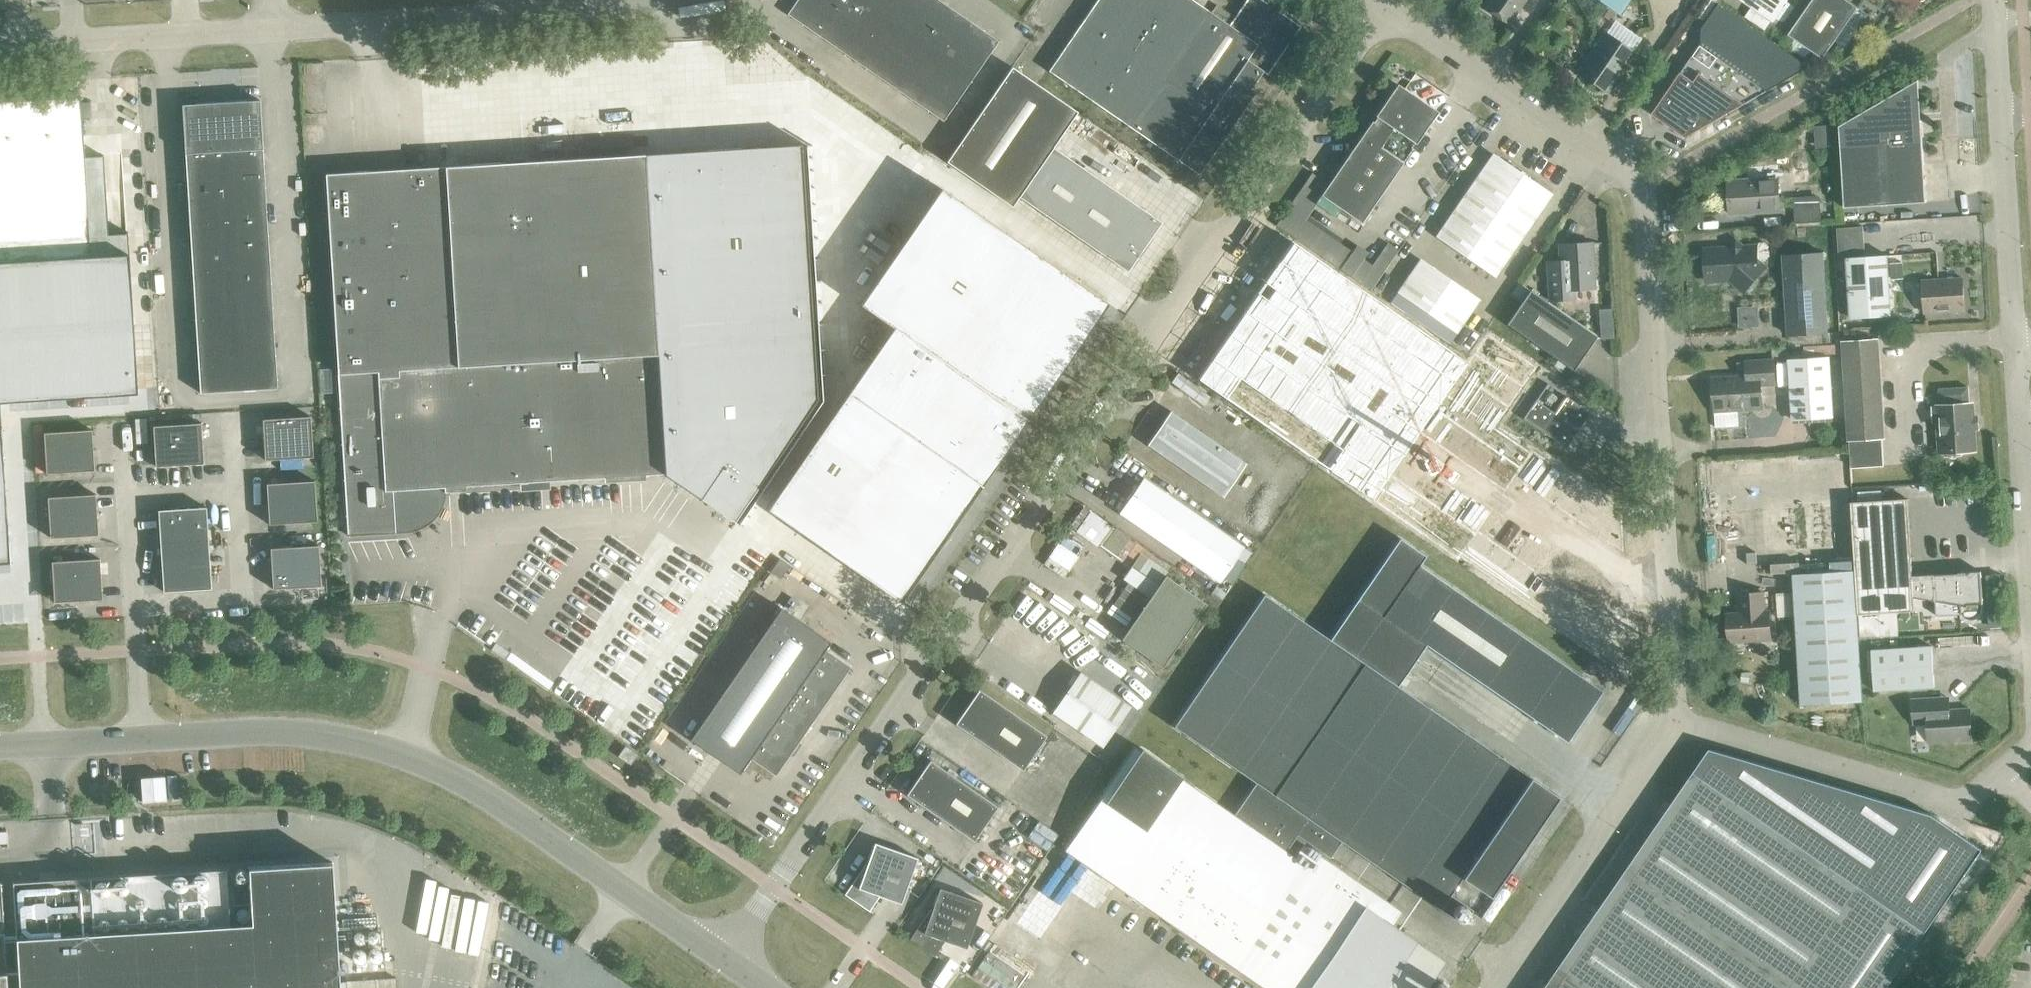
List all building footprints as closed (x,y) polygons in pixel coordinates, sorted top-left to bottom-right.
[(943,121),(998,41),(938,0),(796,0),(787,14),(943,121)] [(1198,174),(1255,92),(1250,88),(1262,71),(1267,75),(1300,26),(1279,12),(1282,9),(1280,3),(1276,0),(1268,0),(1266,3),(1262,0),(1246,0),(1228,25),(1192,0),(1097,0),(1048,71),(1198,174)] [(1481,6),(1508,24),(1525,0),(1485,0),(1481,6)] [(1617,12),(1626,0),(1599,0),(1617,12)] [(1772,23),(1788,0),(1740,0),(1772,23)] [(1788,34),(1823,58),(1835,41),(1845,48),(1868,14),(1858,7),(1848,0),(1812,0),(1788,34)] [(1899,3),(1903,1),(1914,9),(1919,1),(1923,1),(1924,0),(1894,0),(1899,3)] [(1700,44),(1652,114),(1685,137),(1809,67),(1718,4),(1701,28),(1700,44)] [(1578,73),(1605,91),(1631,52),(1604,34),(1578,73)] [(1018,196),(1127,271),(1161,222),(1052,147),(1077,111),(1012,66),(946,162),(1011,206),(1018,196)] [(1839,126),(1844,208),(1926,202),(1918,82),(1917,81),(1839,126)] [(1397,84),(1374,116),(1376,117),(1372,122),(1371,121),(1319,195),(1360,223),(1378,197),(1412,149),(1411,148),(1414,143),(1415,144),(1437,112),(1397,84)] [(137,394),(127,233),(108,234),(103,155),(84,156),(80,97),(0,102),(0,402),(137,394)] [(182,105),(199,392),(277,387),(259,100),(182,105)] [(1829,125),(1814,126),(1815,148),(1830,147),(1829,125)] [(801,145),(325,174),(347,533),(387,531),(399,527),(408,520),(418,509),(423,500),(425,489),(524,483),(524,487),(532,486),(545,485),(545,481),(664,474),(734,521),(816,399),(801,145)] [(1494,277),(1551,195),(1491,154),(1435,236),(1494,277)] [(1727,181),(1730,215),(1779,211),(1776,165),(1748,167),(1748,180),(1727,181)] [(892,325),(767,507),(901,599),(1106,301),(940,186),(859,303),(892,325)] [(1793,198),(1795,224),(1821,222),(1819,196),(1793,198)] [(1863,223),(1837,225),(1839,254),(1864,252),(1863,223)] [(1292,240),(1197,379),(1630,677),(1626,615),(1599,617),(1475,532),(1512,478),(1622,553),(1620,512),(1495,426),(1538,365),(1489,332),(1468,362),(1292,240)] [(1704,250),(1706,280),(1730,279),(1744,291),(1764,268),(1757,262),(1756,247),(1743,248),(1736,242),(1730,248),(1704,250)] [(1593,288),(1591,244),(1590,243),(1558,245),(1559,261),(1545,262),(1548,300),(1574,299),(1573,289),(1593,288)] [(1782,255),(1788,335),(1828,333),(1822,253),(1782,255)] [(1846,258),(1850,318),(1891,316),(1887,255),(1846,258)] [(1396,292),(1456,333),(1478,300),(1419,259),(1396,292)] [(1922,280),(1924,313),(1964,311),(1962,278),(1922,280)] [(1506,324),(1572,370),(1596,336),(1529,290),(1506,324)] [(1758,311),(1738,313),(1739,329),(1759,327),(1758,311)] [(1844,342),(1850,439),(1882,437),(1876,340),(1844,342)] [(1788,359),(1792,420),(1833,417),(1829,356),(1788,359)] [(1737,410),(1744,416),(1762,396),(1761,385),(1775,384),(1773,360),(1745,362),(1746,376),(1712,379),(1714,411),(1737,410)] [(1522,419),(1565,448),(1589,413),(1547,383),(1522,419)] [(1960,447),(1964,451),(1970,451),(1975,446),(1975,439),(1972,437),(1970,404),(1969,404),(1968,387),(1939,389),(1940,406),(1938,406),(1941,448),(1960,447)] [(10,563),(0,405),(0,564),(10,563)] [(1146,445),(1222,497),(1246,463),(1170,411),(1146,445)] [(262,419),(265,460),(312,457),(310,416),(262,419)] [(153,426),(155,467),(203,464),(201,423),(153,426)] [(43,433),(46,473),(94,470),(91,430),(43,433)] [(1118,513),(1219,582),(1243,547),(1142,478),(1118,513)] [(266,484),(268,524),(316,521),(314,481),(266,484)] [(47,497),(50,538),(98,535),(95,494),(47,497)] [(1914,611),(1913,598),(1912,576),(1907,499),(1852,502),(1858,614),(1914,611)] [(158,510),(160,551),(208,548),(206,507),(158,510)] [(1399,538),(1329,639),(1396,686),(1425,645),(1566,742),(1601,691),(1418,565),(1425,555),(1399,538)] [(270,548),(272,589),(320,586),(318,545),(270,548)] [(208,548),(160,551),(163,592),(211,589),(208,548)] [(51,562),(54,602),(102,599),(99,559),(51,562)] [(1793,574),(1801,705),(1862,701),(1854,570),(1793,574)] [(1912,576),(1913,598),(1961,605),(1961,609),(1962,614),(1964,617),(1968,619),(1972,620),(1977,619),(1980,616),(1982,613),(1983,608),(1982,603),(1983,603),(1981,571),(1958,573),(1958,574),(1934,575),(1934,574),(1933,574),(1933,576),(1912,576)] [(1120,639),(1161,667),(1205,603),(1165,575),(1120,639)] [(331,591),(332,599),(340,599),(339,591),(331,591)] [(1727,614),(1729,642),(1771,639),(1769,611),(1764,612),(1763,592),(1738,594),(1739,613),(1727,614)] [(1329,639),(1263,594),(1173,726),(1255,782),(1233,815),(1134,748),(1064,850),(1265,987),(1425,987),(1444,961),(1392,925),(1400,912),(1302,845),(1293,857),(1285,852),(1296,835),(1329,858),(1341,841),(1461,924),(1471,909),(1450,894),(1461,877),(1489,896),(1557,796),(1396,686),(1329,639)] [(689,739),(739,773),(750,758),(775,775),(849,666),(824,649),(830,641),(780,607),(689,739)] [(1871,650),(1874,691),(1934,687),(1931,646),(1871,650)] [(1079,672),(1051,712),(1102,747),(1129,706),(1079,672)] [(954,724),(1022,770),(1046,735),(978,689),(954,724)] [(1970,709),(1944,711),(1943,698),(1912,700),(1913,723),(1927,722),(1928,742),(1972,739),(1971,731),(1975,729),(1975,719),(1970,717),(1970,709)] [(624,746),(618,756),(630,764),(636,755),(624,746)] [(1925,932),(1982,849),(1932,814),(1710,748),(1693,772),(1557,970),(1545,987),(1887,987),(1925,932)] [(906,794),(973,841),(996,808),(928,761),(906,794)] [(844,894),(873,914),(873,913),(869,911),(879,896),(900,903),(917,858),(874,842),(866,865),(865,864),(844,894)] [(396,978),(340,981),(332,862),(248,867),(251,923),(230,924),(226,869),(12,882),(19,987),(396,987),(396,978)] [(909,939),(938,959),(938,958),(934,956),(944,941),(966,948),(982,903),(939,887),(931,910),(930,909),(909,939)]
